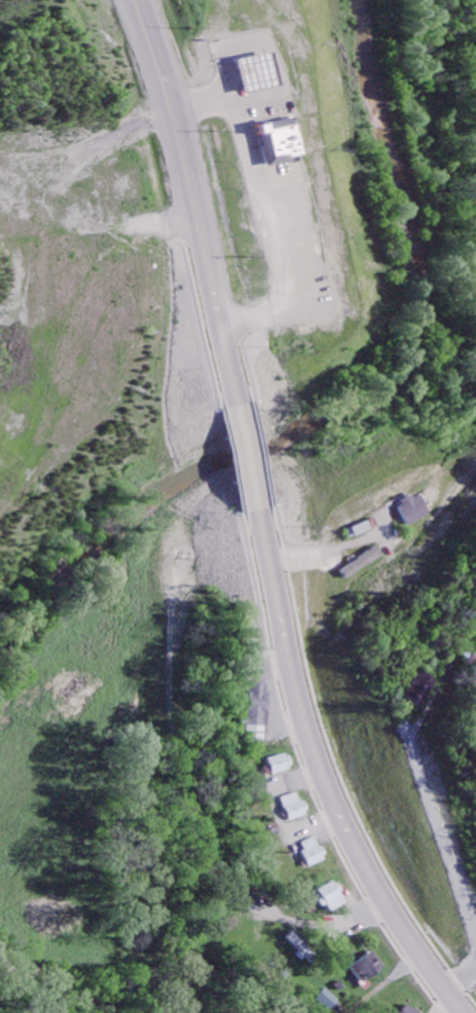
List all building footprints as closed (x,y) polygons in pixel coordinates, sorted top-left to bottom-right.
[(301,158),(294,118),(256,126),(263,166),(301,158)] [(412,527),(433,515),(422,494),(400,506),(412,527)] [(352,540),(373,531),(370,522),(348,531),(352,540)] [(434,682),(415,670),(399,697),(418,709),(434,682)] [(272,776),(293,772),(292,764),(289,764),(287,756),(269,759),(272,776)] [(288,823),(307,817),(298,793),(280,800),(288,823)] [(298,845),(308,869),(325,862),(315,838),(298,845)] [(326,916),(346,905),(333,882),(315,893),(319,900),(318,901),(326,916)] [(283,941),(306,963),(314,955),(291,933),(283,941)] [(350,966),(359,985),(383,972),(374,954),(350,966)] [(323,989),(314,1001),(328,1012),(338,1002),(323,989)]
